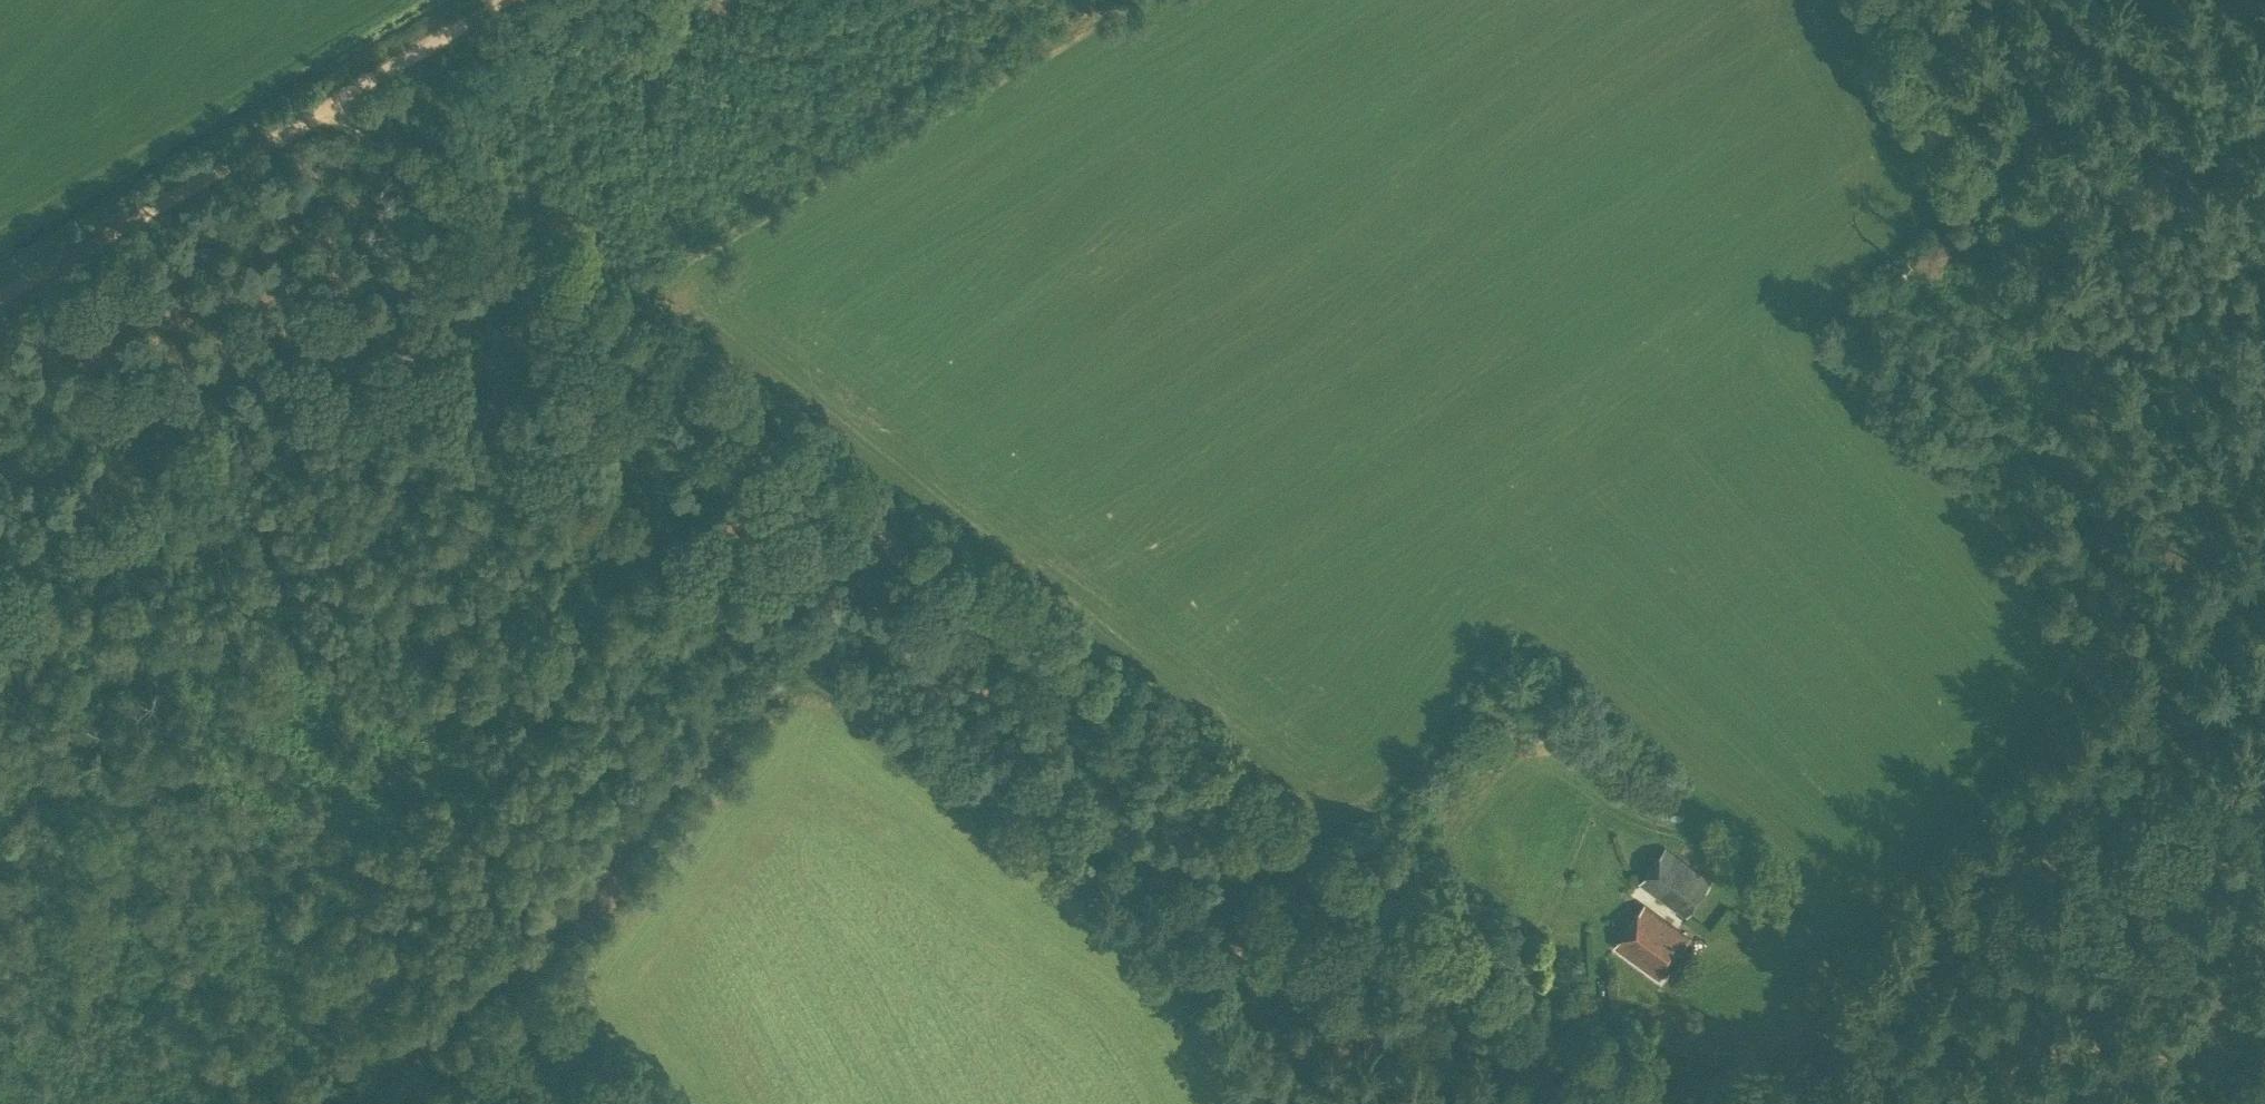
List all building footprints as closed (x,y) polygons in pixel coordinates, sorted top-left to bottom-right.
[(1685,916),(1711,880),(1665,847),(1639,883),(1685,916)] [(1660,980),(1690,938),(1645,904),(1614,946),(1660,980)]
